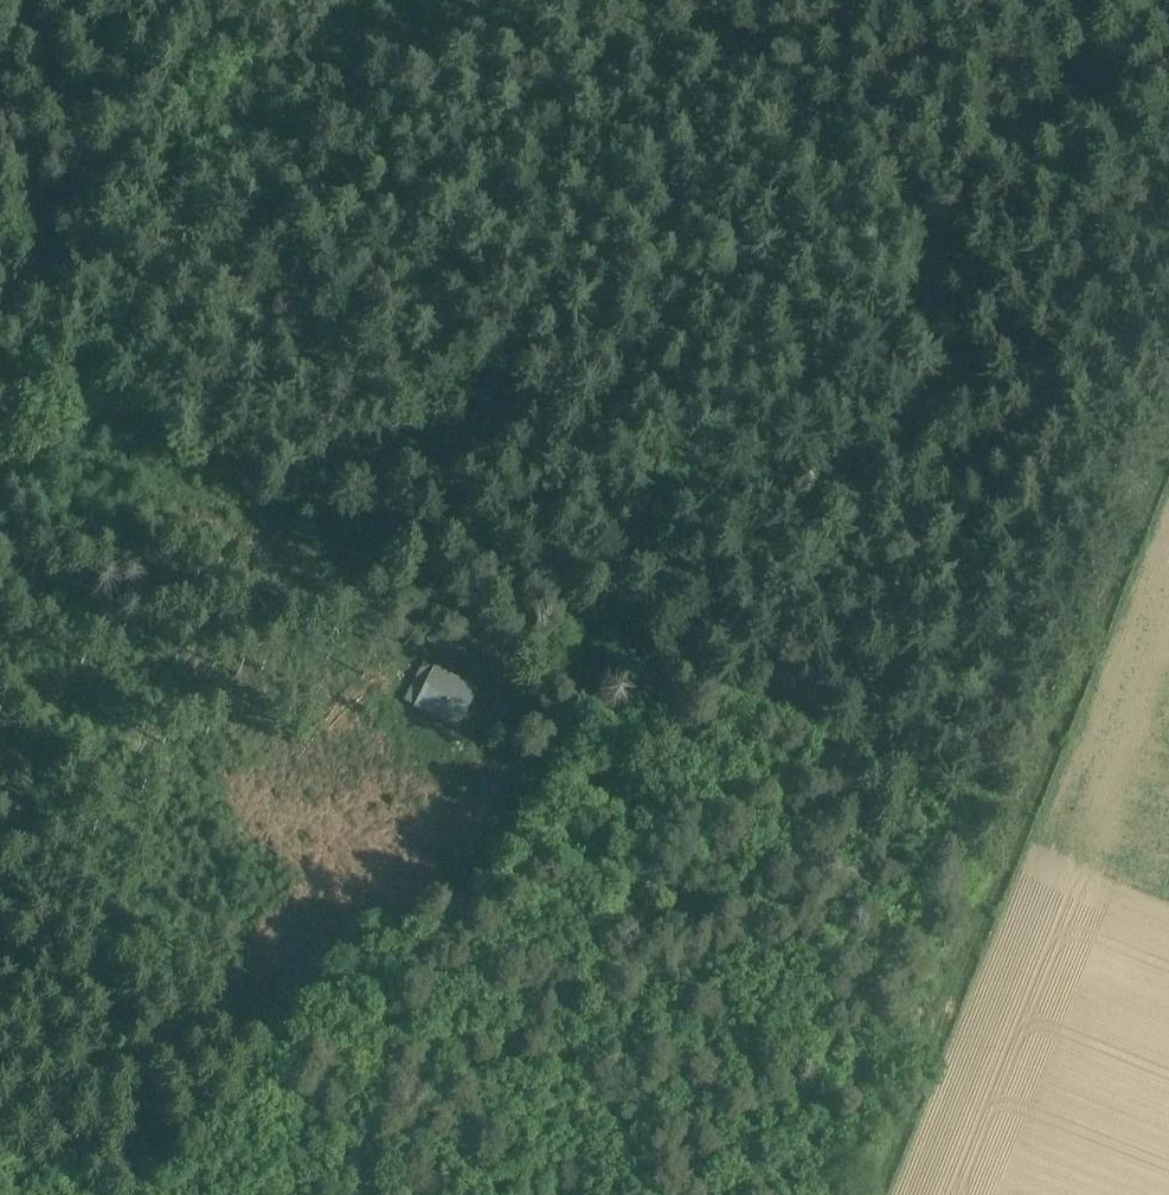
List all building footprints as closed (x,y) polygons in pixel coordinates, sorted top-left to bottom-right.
[(476,691),(434,670),(414,707),(457,729),(476,691)]
